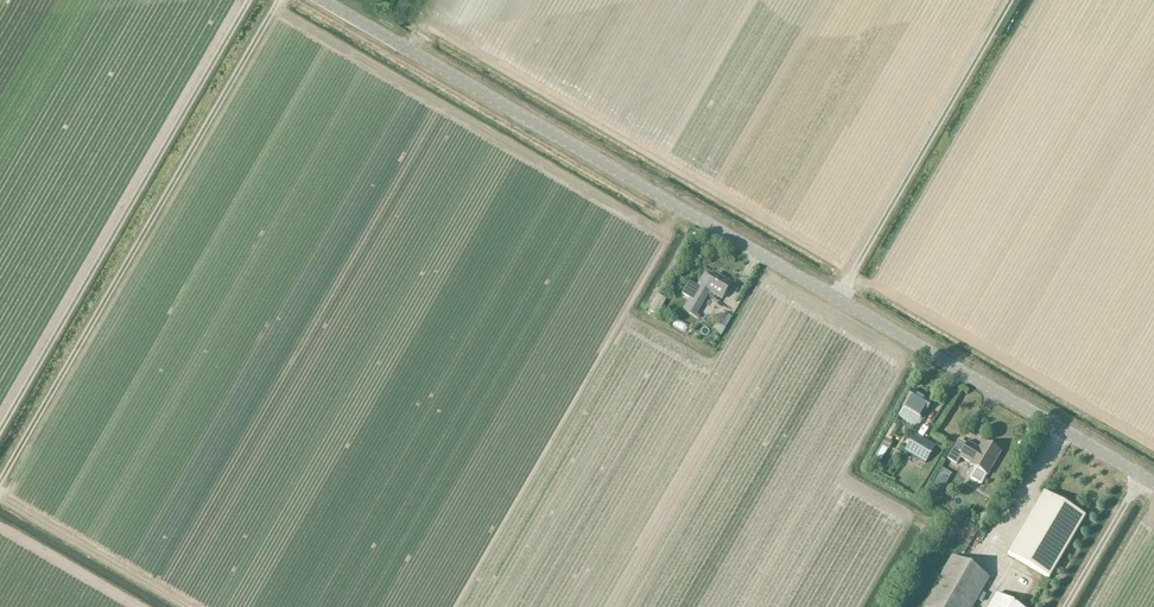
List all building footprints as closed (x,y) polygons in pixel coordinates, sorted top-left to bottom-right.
[(690,299),(683,311),(698,320),(700,317),(697,315),(708,295),(710,296),(711,295),(720,300),(721,299),(723,300),(725,297),(726,297),(727,293),(727,291),(731,284),(715,275),(711,280),(704,275),(696,288),(687,283),(681,294),(690,299)] [(657,316),(666,300),(657,296),(649,312),(657,316)] [(716,333),(721,336),(725,330),(719,327),(716,333)] [(922,420),(932,403),(912,391),(901,409),(922,420)] [(885,439),(881,446),(889,451),(893,444),(891,443),(892,440),(900,427),(894,424),(885,439)] [(926,464),(935,448),(914,435),(904,452),(926,464)] [(968,444),(967,445),(958,440),(947,460),(956,466),(960,459),(969,464),(969,466),(974,469),(969,479),(981,486),(986,476),(987,477),(989,474),(988,473),(1000,453),(983,443),(979,450),(968,444)] [(934,485),(931,490),(939,495),(941,492),(940,489),(934,485)] [(1049,579),(1085,518),(1044,494),(1008,555),(1049,579)] [(922,606),(973,606),(977,600),(981,603),(986,595),(982,592),(990,579),(952,556),(922,606)] [(1040,574),(1037,579),(1046,585),(1049,580),(1040,574)] [(996,594),(988,606),(1018,606),(996,594)]
